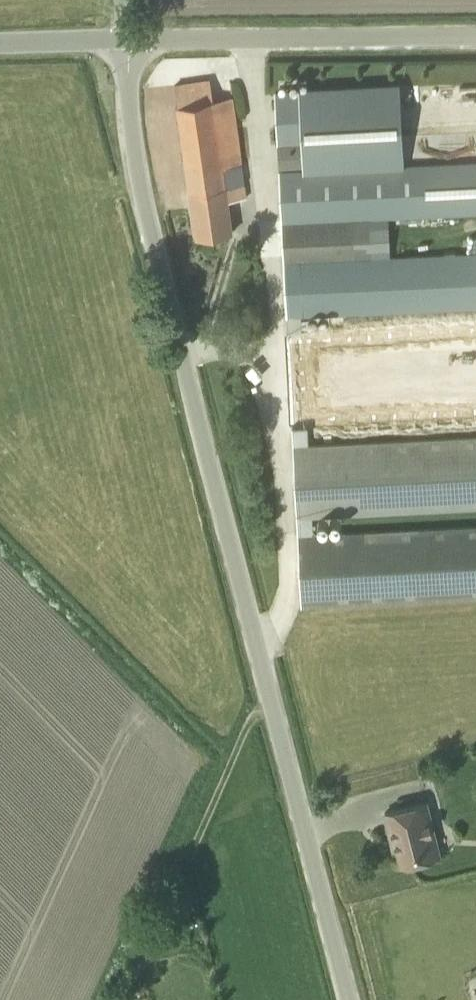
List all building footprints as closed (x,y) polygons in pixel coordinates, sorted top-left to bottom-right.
[(215,113),(210,79),(175,85),(197,237),(233,232),(228,199),(247,197),(235,109),(215,113)] [(402,147),(402,137),(399,86),(275,93),(279,158),(279,168),(304,166),(403,161),(402,147)] [(290,376),(301,605),(475,595),(475,525),(313,533),(312,515),(475,506),(475,436),(308,443),(308,426),(475,418),(475,368),(304,375),(304,348),(312,347),(311,326),(302,327),(302,315),(475,306),(475,254),(355,260),(353,218),(475,212),(475,162),(280,171),(290,376)] [(441,854),(427,801),(385,812),(392,838),(395,837),(402,864),(441,854)]
